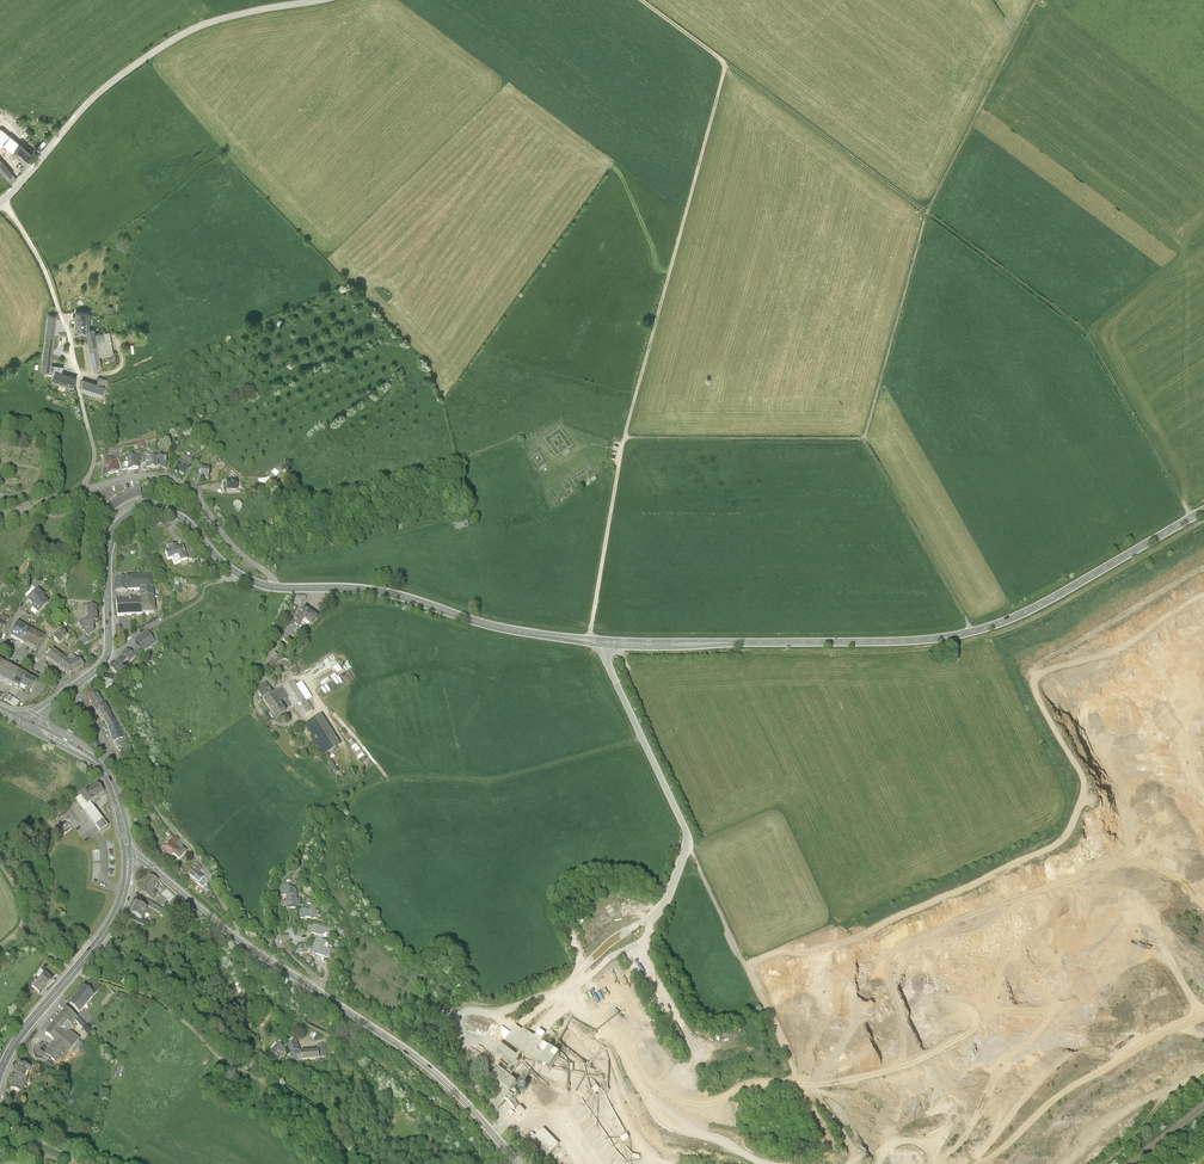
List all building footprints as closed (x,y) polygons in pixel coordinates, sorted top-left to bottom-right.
[(0,130),(0,141),(14,152),(21,144),(2,128),(0,130)] [(30,152),(21,144),(14,152),(23,160),(30,152)] [(0,160),(0,168),(9,178),(13,174),(0,160)] [(89,312),(75,312),(75,328),(86,329),(88,329),(89,312)] [(51,364),(57,316),(48,315),(42,370),(55,371),(61,372),(64,366),(51,364)] [(86,329),(89,346),(97,346),(95,333),(95,329),(88,329),(86,329)] [(110,331),(95,333),(97,346),(99,355),(113,352),(110,331)] [(99,355),(97,346),(89,346),(94,369),(101,369),(100,362),(99,355)] [(114,352),(113,352),(99,355),(100,362),(116,359),(114,352)] [(61,372),(55,371),(52,380),(72,387),(76,377),(61,372)] [(98,378),(97,383),(105,386),(108,379),(99,376),(98,378)] [(97,383),(83,379),(81,389),(102,396),(105,386),(97,383)] [(539,448),(528,456),(529,457),(539,449),(548,462),(536,471),(534,468),(533,468),(536,472),(539,470),(541,473),(548,468),(546,465),(549,463),(539,448)] [(540,464),(539,464),(537,465),(533,458),(538,455),(542,461),(541,463),(544,461),(539,453),(531,458),(537,466),(540,464)] [(114,454),(106,456),(110,474),(118,472),(114,454)] [(129,470),(129,471),(138,469),(137,463),(139,463),(137,455),(126,458),(127,464),(129,470)] [(183,455),(180,462),(189,467),(192,460),(183,455)] [(146,470),(156,470),(157,458),(147,458),(147,465),(146,470)] [(166,459),(157,458),(156,470),(166,470),(166,459)] [(189,467),(180,462),(174,472),(178,474),(184,477),(189,467)] [(572,477),(570,479),(576,488),(582,484),(579,479),(586,474),(590,479),(596,474),(589,465),(587,467),(588,468),(589,467),(591,469),(589,470),(590,471),(591,470),(595,474),(590,477),(587,473),(589,472),(588,471),(586,473),(586,472),(585,472),(586,473),(578,478),(577,476),(584,471),(585,472),(585,471),(585,470),(586,469),(586,468),(574,477),(576,476),(577,478),(575,479),(576,480),(577,479),(581,484),(576,487),(573,482),(575,481),(574,480),(572,481),(571,479),(573,478),(572,477)] [(209,469),(201,468),(200,478),(208,479),(209,469)] [(567,480),(565,482),(565,483),(567,482),(568,483),(567,485),(569,484),(572,488),(567,492),(564,487),(566,486),(565,485),(564,487),(562,485),(564,484),(564,483),(561,485),(566,493),(573,488),(567,480)] [(231,483),(227,483),(227,492),(237,492),(237,481),(231,481),(231,483)] [(104,508),(112,514),(117,510),(121,506),(125,504),(129,501),(133,500),(137,498),(142,497),(140,489),(140,486),(134,488),(130,489),(125,492),(120,494),(116,497),(112,500),(108,504),(104,508)] [(553,496),(552,496),(555,499),(554,500),(554,501),(558,498),(561,503),(563,501),(564,502),(565,502),(563,499),(562,500),(563,500),(561,502),(556,494),(558,497),(555,499),(553,496)] [(70,511),(54,517),(55,521),(62,519),(63,521),(72,517),(70,511)] [(466,519),(453,525),(456,532),(469,526),(466,519)] [(187,545),(183,546),(188,561),(192,559),(187,545)] [(183,547),(177,549),(176,547),(175,547),(168,550),(169,553),(166,554),(168,560),(179,557),(181,563),(187,560),(183,547)] [(127,592),(139,591),(152,590),(151,576),(126,578),(126,579),(127,592)] [(40,584),(35,578),(32,586),(35,589),(40,584)] [(127,593),(127,592),(126,579),(115,580),(116,593),(127,593)] [(27,601),(34,608),(43,598),(44,597),(38,590),(27,601)] [(153,598),(152,590),(139,591),(140,598),(153,598)] [(49,605),(43,598),(34,608),(32,610),(38,616),(49,605)] [(140,598),(140,600),(141,615),(155,613),(153,598),(140,598)] [(117,617),(141,615),(140,600),(116,602),(117,617)] [(317,617),(304,608),(291,627),(296,631),(304,620),(312,625),(317,617)] [(87,609),(88,624),(93,623),(97,623),(97,609),(87,609)] [(6,624),(10,617),(4,614),(0,620),(0,621),(6,624)] [(86,631),(85,624),(80,628),(88,638),(94,634),(94,631),(86,631)] [(11,637),(18,640),(24,628),(18,625),(11,637)] [(288,644),(296,631),(291,627),(282,640),(288,644)] [(31,632),(24,628),(18,640),(24,644),(31,632)] [(67,637),(62,631),(54,639),(59,645),(67,637)] [(43,638),(31,632),(24,644),(36,651),(43,638)] [(147,634),(135,644),(138,647),(143,653),(155,644),(147,634)] [(84,637),(78,642),(81,649),(89,643),(84,637)] [(136,660),(143,653),(138,647),(131,655),(135,658),(136,660)] [(47,659),(59,668),(66,661),(67,661),(53,651),(47,659)] [(122,656),(122,657),(127,661),(129,664),(135,658),(131,655),(127,651),(122,656)] [(274,670),(281,657),(274,653),(268,666),(274,670)] [(331,668),(338,661),(332,655),(325,661),(331,668)] [(72,656),(67,661),(66,661),(71,665),(76,660),(72,656)] [(122,657),(118,661),(122,666),(127,661),(122,657)] [(71,665),(66,661),(59,668),(70,676),(84,667),(80,660),(78,661),(76,660),(71,665)] [(124,668),(122,666),(118,661),(110,669),(118,678),(123,673),(122,671),(124,668)] [(12,685),(19,672),(2,662),(0,666),(0,678),(12,685)] [(27,676),(19,672),(12,685),(19,689),(21,686),(27,676)] [(37,682),(27,676),(21,686),(31,692),(37,682)] [(115,679),(106,677),(104,687),(113,689),(115,679)] [(297,687),(294,683),(283,690),(289,700),(301,720),(313,713),(307,703),(297,687)] [(258,692),(264,702),(274,696),(267,684),(259,689),(258,692)] [(302,684),(297,687),(307,703),(312,700),(302,684)] [(264,702),(270,712),(281,705),(289,700),(283,690),(274,696),(264,702)] [(10,702),(14,696),(7,692),(4,698),(10,702)] [(105,705),(98,692),(88,697),(96,711),(105,705)] [(17,706),(20,700),(14,697),(10,703),(17,706)] [(105,705),(96,711),(102,720),(103,719),(111,715),(105,705)] [(286,714),(281,705),(270,712),(275,720),(286,714)] [(117,725),(111,715),(103,719),(109,729),(117,725)] [(340,747),(321,717),(305,727),(319,748),(322,754),(324,757),(340,747)] [(117,725),(109,729),(114,742),(123,739),(117,725)] [(124,740),(115,744),(118,749),(113,751),(115,758),(115,759),(116,759),(124,759),(123,755),(128,753),(124,740)] [(104,793),(98,785),(81,798),(76,801),(85,812),(100,833),(108,827),(92,807),(98,802),(97,801),(105,795),(104,793)] [(175,841),(170,847),(178,854),(179,855),(182,850),(184,849),(175,841)] [(178,854),(170,847),(162,855),(170,862),(174,858),(178,854)] [(187,854),(182,850),(179,855),(178,854),(174,858),(180,863),(187,854)] [(202,870),(197,863),(192,870),(199,875),(202,870)] [(199,875),(192,870),(188,875),(199,884),(204,878),(199,875)] [(159,881),(150,876),(141,892),(154,899),(157,893),(154,891),(159,881)] [(294,889),(290,888),(281,889),(281,894),(280,894),(280,898),(287,897),(297,896),(297,891),(294,889)] [(166,889),(162,894),(167,899),(172,894),(166,889)] [(297,896),(287,897),(287,903),(281,903),(282,908),(301,907),(301,900),(297,900),(297,896)] [(148,910),(137,904),(131,915),(143,920),(148,910)] [(306,910),(301,909),(300,920),(318,920),(320,911),(316,911),(317,906),(311,905),(311,911),(306,911),(306,910)] [(323,934),(324,930),(314,927),(312,935),(322,938),(323,934)] [(321,949),(315,948),(314,956),(326,960),(328,951),(327,951),(321,949)] [(32,988),(39,994),(44,988),(45,989),(52,981),(45,975),(38,983),(38,982),(32,988)] [(101,987),(93,980),(89,983),(84,988),(94,996),(101,987)] [(80,1012),(94,996),(84,988),(81,991),(73,1000),(70,1004),(80,1012)] [(586,1005),(593,1002),(590,994),(583,997),(586,1005)] [(259,1006),(270,1010),(272,1003),(262,999),(259,1006)] [(54,1023),(62,1029),(68,1022),(72,1025),(76,1020),(77,1018),(76,1017),(66,1009),(54,1023)] [(78,1015),(76,1017),(77,1018),(76,1020),(83,1026),(86,1023),(78,1015)] [(477,1035),(488,1039),(491,1028),(471,1021),(470,1024),(467,1023),(465,1030),(470,1032),(468,1037),(476,1040),(477,1035)] [(74,1027),(72,1025),(68,1022),(62,1029),(66,1033),(69,1029),(71,1031),(74,1027)] [(80,1039),(71,1031),(69,1029),(66,1033),(62,1029),(54,1023),(46,1033),(55,1040),(45,1052),(56,1061),(59,1057),(62,1060),(80,1039)] [(516,1036),(508,1048),(549,1076),(560,1060),(550,1053),(549,1054),(542,1049),(546,1042),(540,1038),(537,1042),(536,1042),(535,1044),(524,1036),(522,1040),(516,1036)] [(300,1051),(296,1041),(289,1045),(288,1046),(292,1054),(300,1051)] [(273,1064),(284,1049),(278,1043),(266,1059),(273,1064)] [(318,1051),(319,1051),(320,1060),(327,1058),(325,1045),(317,1046),(318,1051)] [(300,1053),(300,1051),(292,1054),(290,1055),(291,1060),(295,1063),(297,1063),(297,1061),(303,1061),(302,1052),(300,1053)] [(318,1051),(302,1052),(303,1061),(320,1060),(319,1051),(318,1051)] [(503,1053),(499,1058),(517,1072),(520,1067),(503,1053)] [(475,1065),(479,1069),(483,1063),(479,1060),(475,1065)] [(56,1067),(48,1061),(44,1066),(53,1072),(56,1067)] [(485,1062),(479,1070),(485,1074),(486,1073),(489,1076),(493,1070),(490,1068),(491,1066),(485,1062)] [(20,1063),(16,1075),(25,1078),(27,1072),(29,1072),(31,1067),(20,1063)] [(488,1083),(492,1086),(500,1076),(497,1073),(488,1083)] [(27,1079),(25,1078),(16,1075),(11,1088),(22,1092),(27,1079)] [(500,1076),(492,1086),(501,1093),(508,1098),(509,1099),(510,1100),(518,1089),(500,1076)] [(501,1093),(490,1107),(497,1112),(508,1098),(501,1093)] [(521,1110),(516,1115),(521,1120),(525,1114),(521,1110)] [(600,1128),(603,1133),(610,1129),(607,1124),(600,1128)] [(559,1148),(544,1132),(536,1139),(533,1136),(529,1139),(533,1143),(528,1147),(544,1163),(559,1148)]
